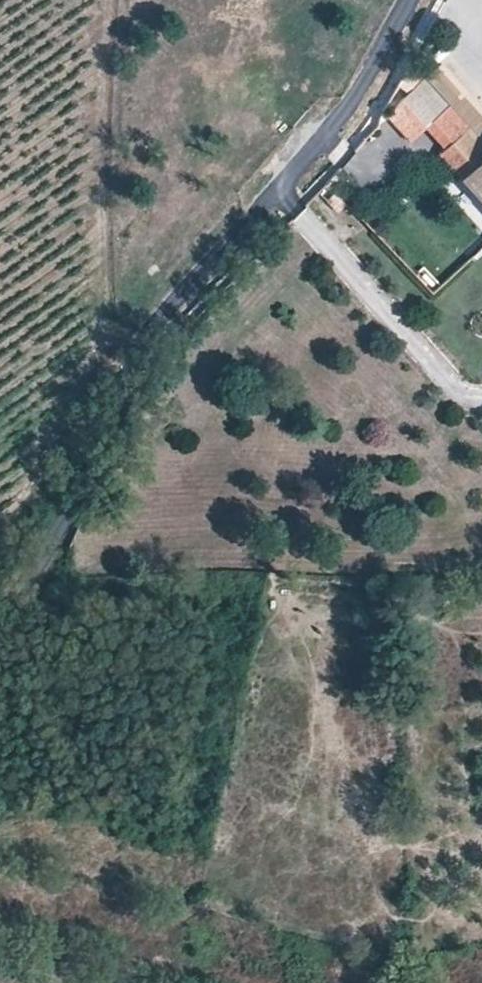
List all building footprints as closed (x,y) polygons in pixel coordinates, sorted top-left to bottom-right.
[(442,69),(399,108),(443,155),(441,156),(465,182),(481,166),(481,112),(442,69)] [(465,182),(481,200),(481,166),(465,182)]
